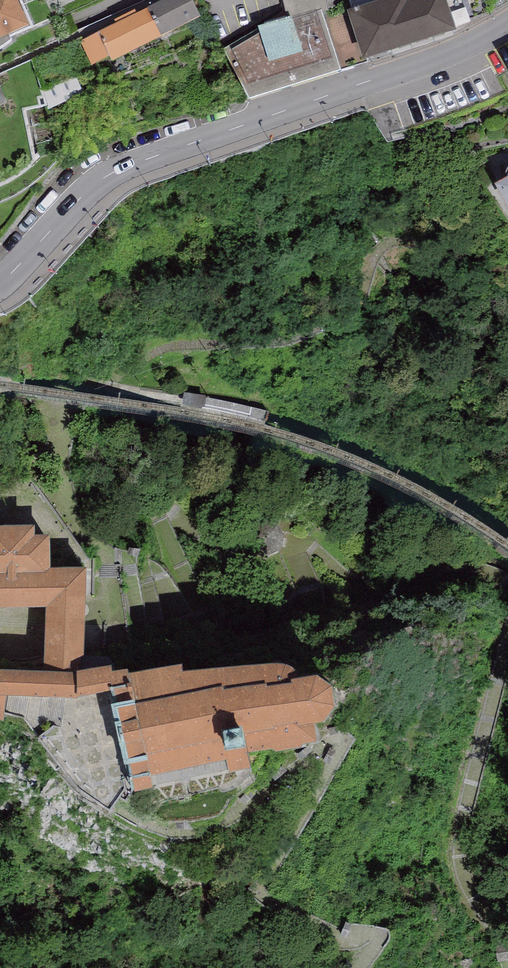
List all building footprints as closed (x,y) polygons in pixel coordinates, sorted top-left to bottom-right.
[(6,48),(13,44),(16,37),(36,27),(23,0),(0,0),(0,52),(6,48)] [(86,40),(97,61),(114,54),(116,55),(208,11),(202,0),(172,0),(104,34),(102,33),(86,40)] [(224,48),(251,99),(341,71),(368,62),(366,58),(363,60),(347,9),(352,8),(349,0),(326,0),(329,10),(322,12),(321,7),(290,14),(259,24),(259,28),(224,48)] [(322,12),(329,10),(326,0),(283,0),(286,12),(289,11),(290,14),(321,7),(322,12)] [(347,9),(363,60),(366,58),(456,29),(446,0),(376,0),(352,8),(347,9)] [(248,541),(253,553),(266,558),(280,555),(285,539),(279,527),(266,523),(253,529),(248,541)] [(12,715),(12,691),(67,686),(121,681),(120,670),(120,662),(114,658),(89,657),(91,612),(93,567),(54,567),(54,538),(38,537),(38,528),(22,528),(9,529),(0,530),(0,591),(9,591),(52,592),(52,634),(52,658),(52,675),(0,673),(0,711),(12,715)] [(141,684),(121,681),(145,790),(266,762),(264,745),(324,728),(326,718),(334,706),(330,687),(313,676),(291,678),(279,670),(183,690),(180,678),(141,684)] [(75,757),(48,725),(39,730),(91,794),(127,817),(161,835),(170,825),(120,794),(89,773),(75,757)] [(501,966),(507,965),(507,947),(497,950),(501,966)]
